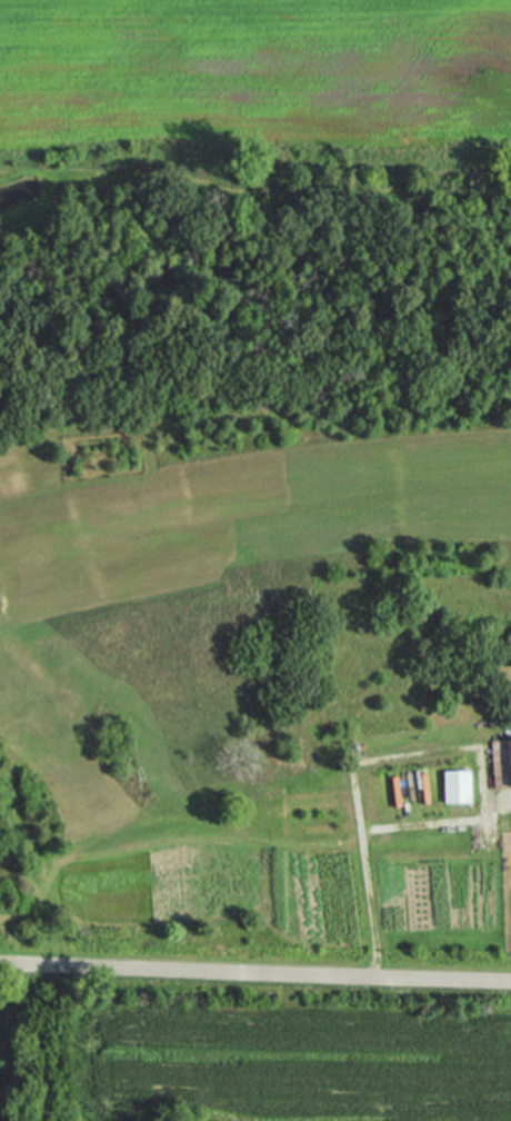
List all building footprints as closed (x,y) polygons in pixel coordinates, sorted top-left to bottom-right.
[(510,785),(510,737),(492,738),(493,786),(510,785)] [(471,770),(444,770),(444,803),(471,803),(471,770)]
